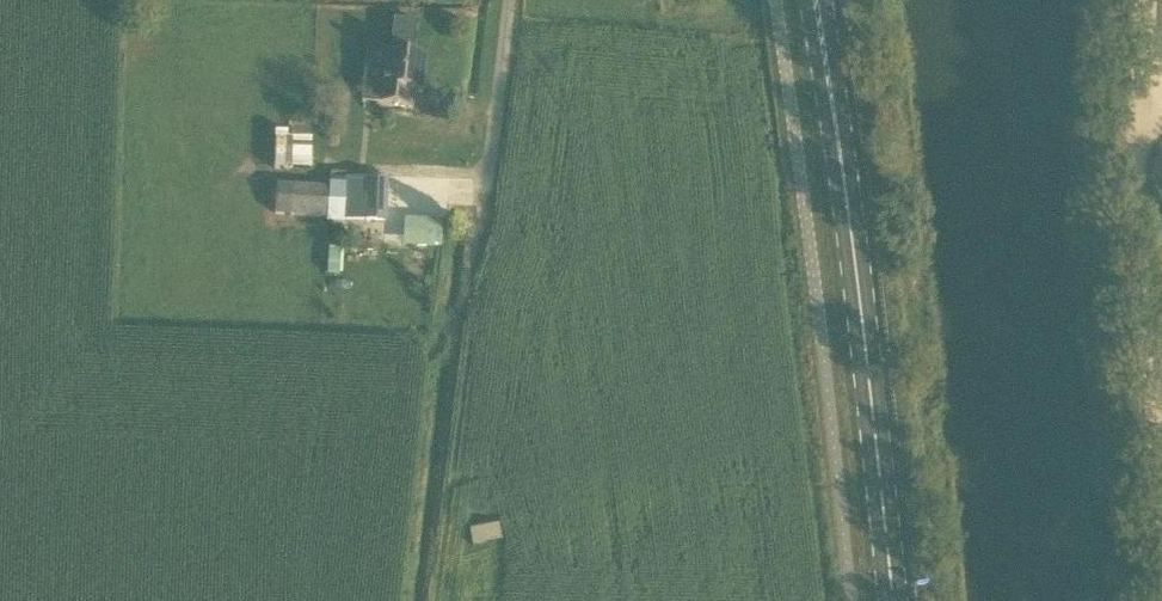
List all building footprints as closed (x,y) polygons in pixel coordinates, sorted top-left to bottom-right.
[(426,59),(386,54),(367,51),(361,103),(412,110),(414,93),(422,94),(426,59)] [(275,170),(313,171),(314,136),(276,134),(275,170)] [(275,215),(349,220),(386,221),(388,183),(350,182),(350,191),(277,186),(275,215)] [(408,220),(408,244),(437,244),(438,220),(408,220)]
